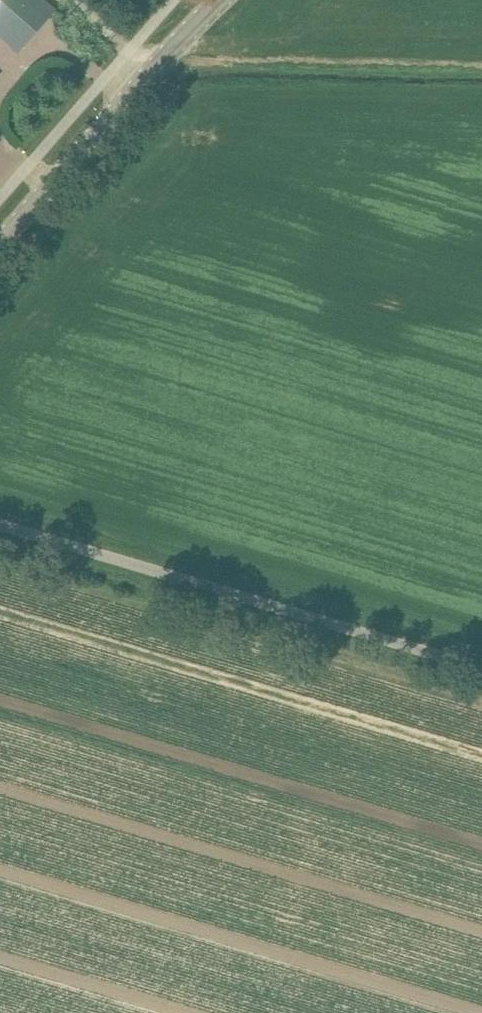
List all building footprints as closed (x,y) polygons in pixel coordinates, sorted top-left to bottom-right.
[(44,0),(0,0),(0,37),(18,52),(55,10),(44,0)]
